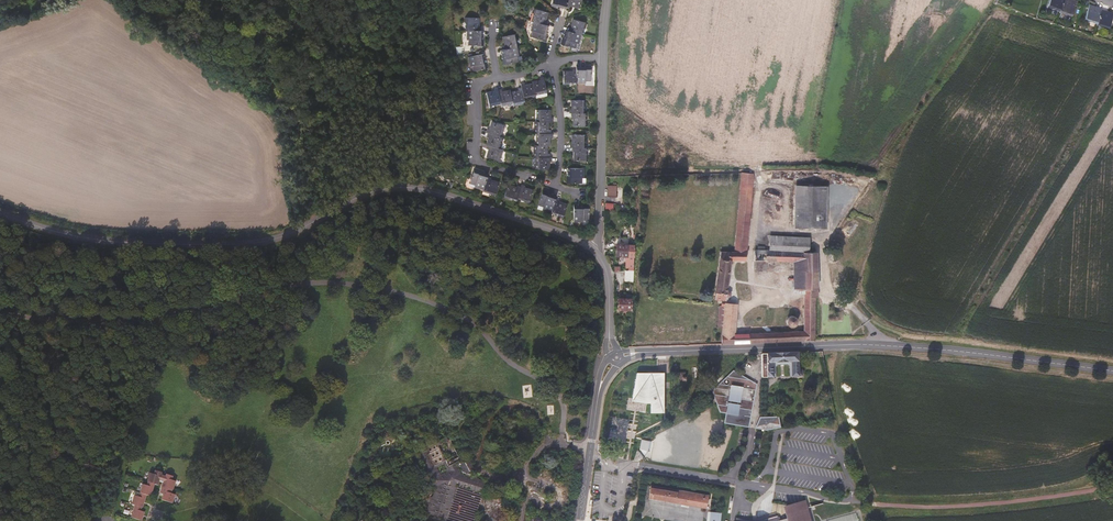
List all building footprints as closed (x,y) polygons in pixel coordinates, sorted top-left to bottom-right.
[(568,0),(553,0),(552,5),(557,7),(558,3),(563,4),(562,7),(566,8),(567,6),(568,0)] [(1077,3),(1071,0),(1064,0),(1061,8),(1061,9),(1069,13),(1069,14),(1073,15),(1077,3)] [(1098,20),(1101,10),(1102,8),(1098,7),(1098,9),(1089,6),(1085,18),(1089,19),(1090,18),(1098,20)] [(543,21),(544,16),(545,17),(546,13),(533,9),(532,14),(534,14),(532,22),(533,22),(545,25),(546,21),(543,21)] [(1112,16),(1112,14),(1105,12),(1106,11),(1101,10),(1098,20),(1098,22),(1107,24),(1107,25),(1110,26),(1112,16)] [(477,27),(477,23),(479,23),(479,18),(465,18),(465,22),(467,23),(467,30),(468,30),(480,31),(480,27),(477,27)] [(582,35),(585,27),(586,27),(588,23),(575,20),(574,24),(575,24),(574,28),(571,28),(570,32),(581,35),(582,35)] [(542,34),(544,29),(546,30),(547,26),(545,25),(533,22),(531,31),(532,31),(531,37),(545,40),(546,35),(542,34)] [(479,40),(479,35),(482,35),(482,31),(480,31),(468,30),(467,40),(469,40),(469,45),(483,46),(483,40),(479,40)] [(579,44),(581,35),(570,32),(566,31),(565,35),(569,36),(567,41),(564,40),(562,45),(576,49),(577,44),(579,44)] [(519,47),(517,39),(518,38),(518,34),(504,36),(505,41),(507,41),(507,45),(505,45),(506,50),(517,48),(519,47)] [(519,56),(517,48),(506,50),(503,51),(503,55),(506,54),(507,59),(503,60),(504,65),(519,62),(518,57),(519,56)] [(482,64),(481,59),(484,59),(483,55),(469,57),(471,66),(472,66),(473,71),(487,69),(486,63),(482,64)] [(591,82),(591,68),(586,68),(585,71),(581,71),(581,68),(577,68),(577,70),(577,84),(586,83),(586,82),(591,82)] [(577,84),(577,70),(564,70),(563,84),(577,84)] [(547,92),(544,76),(540,77),(541,82),(539,82),(538,80),(533,81),(534,83),(536,93),(541,91),(542,93),(547,92)] [(536,93),(534,83),(528,84),(528,87),(526,88),(525,83),(521,84),(522,87),(525,99),(531,97),(530,96),(536,95),(536,93)] [(525,99),(522,87),(518,87),(519,92),(517,93),(517,90),(511,92),(513,100),(514,103),(520,102),(520,103),(525,102),(525,99)] [(501,103),(498,90),(498,88),(494,89),(495,94),(493,94),(492,91),(487,93),(489,105),(495,103),(496,105),(501,103)] [(513,100),(511,92),(510,89),(505,90),(505,93),(503,93),(502,89),(498,90),(501,103),(502,105),(508,104),(508,102),(513,100)] [(583,114),(583,105),(584,105),(585,101),(571,100),(571,105),(572,105),(572,109),(569,109),(569,113),(572,113),(583,114)] [(553,122),(553,119),(548,118),(548,116),(551,116),(551,110),(539,110),(538,117),(537,117),(537,122),(549,122),(553,122)] [(584,122),(585,114),(583,114),(572,113),(571,117),(574,117),(574,122),(573,122),(573,126),(586,127),(586,122),(584,122)] [(502,130),(503,125),(492,122),(491,127),(493,128),(492,130),(487,129),(486,133),(488,133),(501,137),(503,131),(502,130)] [(546,130),(546,128),(549,128),(549,122),(537,122),(537,123),(537,128),(535,128),(535,134),(537,134),(551,134),(551,130),(546,130)] [(501,143),(503,138),(501,137),(488,133),(487,137),(492,138),(491,141),(489,140),(487,145),(498,148),(500,143),(501,143)] [(551,146),(551,141),(548,140),(548,138),(553,138),(553,134),(551,134),(537,134),(537,141),(539,141),(539,146),(548,146),(551,146)] [(583,148),(584,140),(585,140),(585,135),(572,135),(572,139),(573,139),(573,144),(570,144),(570,148),(573,148),(583,148)] [(502,155),(504,150),(498,148),(487,145),(488,146),(487,149),(492,151),(491,152),(489,152),(487,157),(499,161),(500,155),(502,155)] [(545,154),(545,152),(548,152),(548,146),(539,146),(536,146),(536,152),(534,152),(534,157),(537,157),(544,157),(550,158),(550,154),(545,154)] [(585,156),(586,148),(583,148),(573,148),(572,152),(575,152),(574,156),(573,160),(587,161),(587,157),(585,156)] [(550,164),(547,164),(547,161),(552,161),(552,158),(550,158),(544,157),(537,157),(536,164),(538,164),(538,169),(550,169),(550,164)] [(584,178),(584,169),(569,168),(569,172),(572,173),(572,178),(568,178),(568,183),(582,183),(583,178),(584,178)] [(483,190),(486,178),(488,175),(484,173),(483,177),(478,175),(479,171),(474,170),(470,184),(475,186),(474,187),(483,190)] [(735,237),(736,237),(735,252),(721,252),(718,275),(715,299),(725,300),(726,296),(728,297),(727,299),(729,299),(729,297),(730,296),(730,293),(729,291),(726,291),(730,260),(748,260),(748,252),(746,252),(747,242),(748,242),(754,174),(741,173),(735,237)] [(495,196),(499,184),(495,182),(494,183),(490,182),(491,180),(486,178),(483,190),(491,193),(491,195),(495,196)] [(518,198),(521,187),(517,186),(517,188),(512,187),(513,186),(508,185),(504,198),(509,199),(510,197),(517,200),(518,198)] [(530,203),(533,190),(529,189),(529,190),(525,189),(525,186),(522,185),(521,187),(518,198),(526,200),(526,201),(530,203)] [(794,228),(819,229),(827,229),(828,186),(795,185),(794,228)] [(616,197),(616,186),(608,186),(608,197),(616,197)] [(551,212),(555,201),(556,197),(552,196),(551,199),(546,197),(547,193),(542,192),(538,205),(543,207),(543,209),(551,212)] [(563,219),(567,206),(563,204),(562,206),(558,204),(559,202),(555,201),(551,212),(551,213),(559,216),(559,217),(563,219)] [(588,220),(589,206),(583,206),(583,210),(578,210),(578,207),(574,207),(574,222),(583,222),(583,220),(588,220)] [(809,252),(810,238),(783,236),(770,235),(769,252),(777,252),(777,249),(786,249),(786,252),(809,252)] [(635,258),(635,246),(617,245),(616,257),(635,258)] [(815,340),(816,298),(818,297),(817,253),(809,252),(786,252),(786,249),(777,249),(777,252),(769,252),(764,251),(764,247),(758,246),(758,251),(755,251),(754,260),(781,261),(794,261),(795,293),(805,293),(805,331),(735,335),(737,304),(722,303),(721,306),(720,306),(718,327),(722,327),(722,344),(815,340)] [(633,271),(628,271),(625,271),(625,284),(633,285),(633,271)] [(631,310),(632,300),(619,299),(619,310),(624,310),(623,313),(626,313),(626,310),(631,310)] [(798,371),(796,353),(764,355),(759,356),(760,366),(761,379),(774,378),(773,364),(790,362),(792,377),(802,376),(801,370),(798,371)] [(752,397),(753,395),(754,391),(755,388),(757,385),(750,380),(744,379),(745,378),(735,372),(724,381),(717,387),(710,392),(713,398),(720,410),(722,412),(730,413),(728,422),(728,423),(746,426),(752,427),(753,427),(752,425),(751,423),(751,421),(751,417),(750,413),(750,410),(750,406),(751,403),(751,401),(752,399),(752,397)] [(637,373),(633,396),(632,401),(644,403),(643,412),(646,412),(647,403),(651,404),(651,413),(665,413),(665,373),(637,373)] [(784,427),(783,417),(764,417),(759,428),(765,429),(770,430),(774,429),(784,427)] [(486,477),(472,474),(475,472),(465,454),(459,457),(447,436),(417,451),(438,487),(438,489),(438,495),(435,495),(435,498),(431,499),(429,510),(431,512),(432,514),(440,517),(439,520),(474,520),(486,477)] [(642,440),(640,450),(649,451),(651,442),(642,440)] [(146,507),(153,493),(156,494),(161,483),(163,483),(166,477),(170,479),(165,492),(168,493),(166,496),(176,500),(181,490),(176,488),(181,477),(176,475),(177,472),(170,469),(169,471),(165,470),(166,467),(160,464),(158,467),(153,465),(148,476),(144,475),(138,487),(134,486),(130,496),(134,497),(127,512),(145,519),(146,515),(148,515),(151,510),(146,507)] [(711,498),(653,487),(651,499),(709,511),(711,498)] [(805,511),(803,504),(783,510),(785,517),(805,511)] [(805,511),(785,517),(786,520),(808,520),(805,511)]
